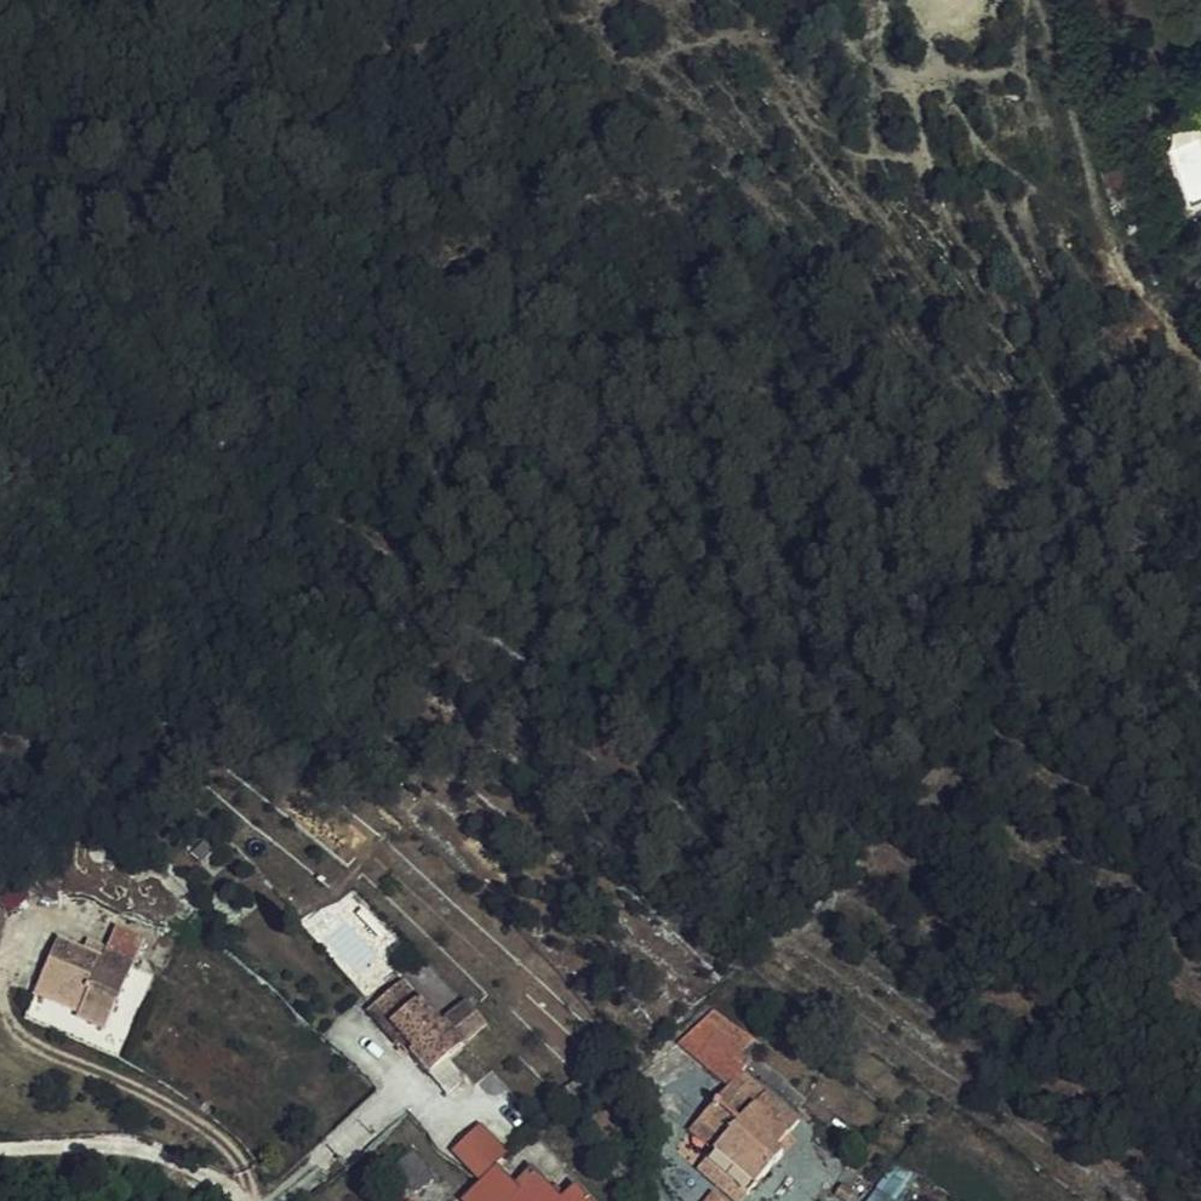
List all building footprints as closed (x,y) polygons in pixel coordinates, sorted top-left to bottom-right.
[(26,988),(70,1008),(63,1024),(91,1037),(132,945),(103,932),(87,969),(43,949),(26,988)] [(435,1028),(432,1030),(392,986),(365,1009),(405,1054),(425,1036),(444,1057),(453,1049),(435,1028)] [(26,988),(19,1003),(63,1024),(70,1008),(26,988)] [(400,1059),(405,1054),(365,1009),(356,1017),(396,1061),(400,1059)] [(723,1090),(692,1125),(714,1146),(704,1158),(696,1167),(738,1200),(739,1200),(775,1160),(761,1147),(774,1134),(778,1138),(792,1122),(736,1075),(756,1052),(706,1009),(672,1047),(723,1090)] [(421,1081),(436,1065),(444,1057),(425,1036),(405,1054),(400,1059),(421,1081)] [(436,1097),(452,1083),(436,1065),(421,1081),(436,1097)] [(704,1158),(714,1146),(692,1125),(681,1137),(704,1158)] [(787,1146),(778,1138),(774,1134),(761,1147),(775,1160),(787,1146)] [(446,1161),(471,1185),(496,1162),(470,1136),(446,1161)] [(908,1180),(887,1168),(869,1200),(896,1200),(908,1180)] [(517,1186),(504,1200),(536,1200),(517,1186)]
